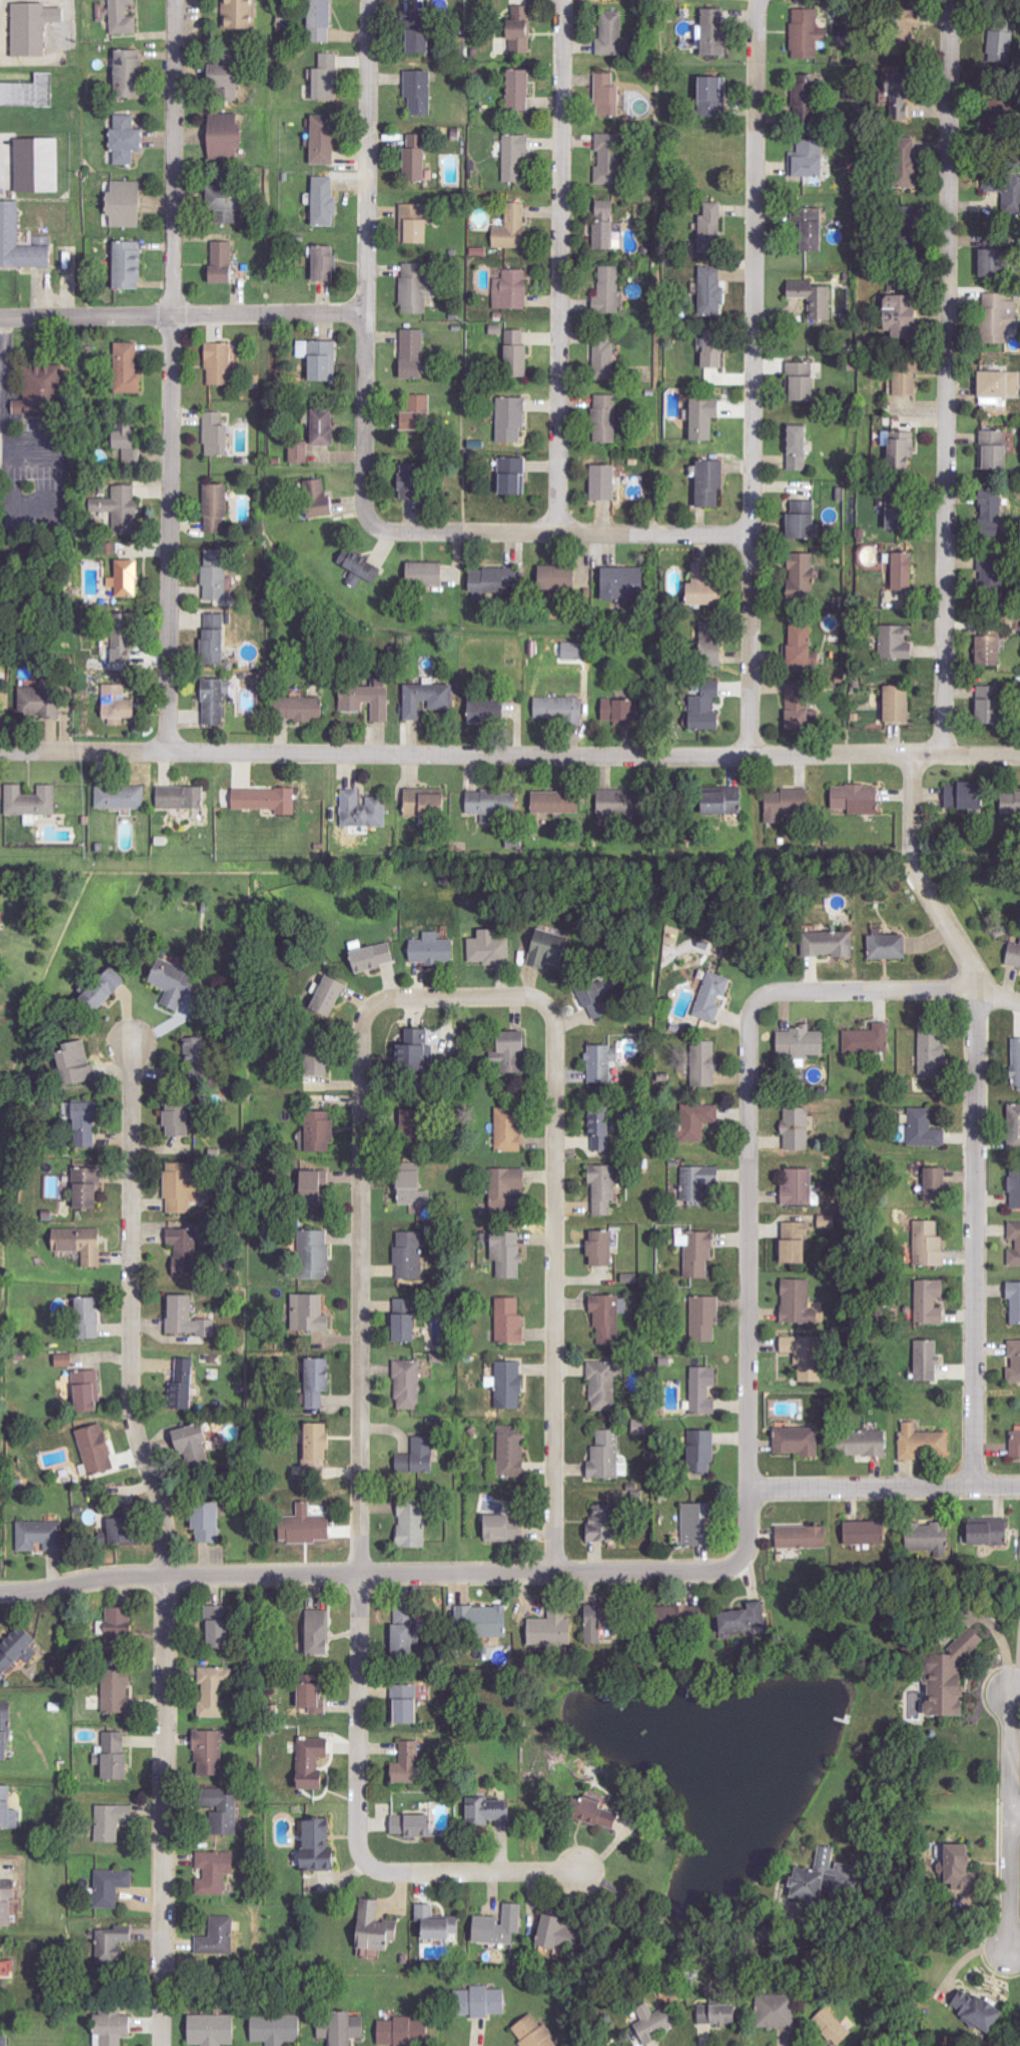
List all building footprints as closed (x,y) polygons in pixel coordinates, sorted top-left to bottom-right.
[(115,36),(142,34),(141,17),(132,17),(132,6),(140,6),(140,0),(113,0),(115,36)] [(261,1),(258,1),(258,0),(231,0),(226,0),(225,29),(260,30),(261,1)] [(338,0),(316,0),(315,42),(333,43),(334,29),(337,29),(338,0)] [(412,22),(451,22),(451,0),(431,0),(432,15),(412,15),(412,22)] [(17,4),(19,57),(54,56),(53,23),(72,23),(71,8),(52,9),(52,3),(17,4)] [(102,22),(109,21),(108,3),(100,4),(102,22)] [(528,5),(511,5),(512,15),(500,16),(501,39),(514,39),(515,53),(530,52),(528,5)] [(722,54),(723,8),(701,8),(700,54),(722,54)] [(817,58),(817,41),(826,41),(826,28),(818,28),(817,8),(790,9),(791,58),(817,58)] [(621,55),(621,11),(601,11),(600,38),(596,38),(596,54),(621,55)] [(1012,32),(989,31),(988,61),(1011,62),(1012,32)] [(425,53),(426,34),(415,34),(415,53),(425,53)] [(146,98),(146,51),(121,50),(121,98),(146,98)] [(341,54),(324,54),(324,68),(319,68),(318,101),(341,101),(341,54)] [(249,88),(249,65),(219,65),(219,87),(227,88),(226,99),(243,99),(243,88),(249,88)] [(528,111),(529,69),(506,68),(504,110),(528,111)] [(408,98),(408,115),(429,115),(430,70),(404,70),(403,98),(408,98)] [(595,72),(595,116),(615,117),(616,73),(595,72)] [(56,107),(56,73),(41,73),(41,83),(0,83),(0,107),(56,107)] [(793,120),(814,120),(814,74),(793,75),(793,120)] [(695,116),(718,116),(719,76),(696,76),(695,116)] [(882,81),(884,121),(905,120),(903,80),(882,81)] [(244,114),(215,115),(217,155),(250,154),(249,126),(244,126),(244,114)] [(316,165),(332,165),(333,116),(317,115),(316,165)] [(140,166),(140,152),(149,152),(149,130),(139,130),(139,116),(119,116),(119,166),(140,166)] [(422,180),(423,134),(409,133),(409,147),(404,147),(403,180),(422,180)] [(596,184),(615,184),(617,134),(595,133),(595,153),(597,153),(596,184)] [(522,182),(523,152),(528,152),(529,135),(504,135),(503,181),(522,182)] [(913,188),(914,138),(893,137),(892,187),(913,188)] [(22,193),(66,192),(65,139),(21,140),(22,193)] [(790,156),(790,177),(822,176),(821,140),(797,140),(798,156),(790,156)] [(334,177),(311,176),(310,226),(332,226),(333,215),(334,215),(334,177)] [(1019,214),(1019,179),(1002,178),(1001,213),(1019,214)] [(116,228),(148,228),(149,182),(118,182),(117,193),(111,193),(111,216),(116,216),(116,228)] [(242,224),(242,211),(247,211),(247,187),(220,187),(219,224),(242,224)] [(615,249),(615,240),(620,240),(620,232),(614,232),(614,200),(593,199),(591,248),(615,249)] [(59,247),(24,247),(25,202),(0,202),(0,268),(59,269),(59,247)] [(506,226),(492,225),(492,247),(525,248),(526,203),(506,202),(506,226)] [(700,241),(720,241),(720,202),(701,202),(700,241)] [(401,203),(401,243),(423,243),(424,204),(401,203)] [(895,224),(907,225),(909,207),(897,206),(895,224)] [(821,250),(821,207),(791,207),(791,224),(797,224),(798,251),(821,250)] [(55,237),(36,237),(36,246),(55,247),(55,237)] [(145,242),(120,242),(119,290),(145,290),(145,242)] [(233,242),(215,242),(214,284),(232,284),(233,242)] [(332,280),(333,245),(311,245),(311,280),(332,280)] [(977,275),(996,275),(996,248),(977,248),(977,275)] [(400,313),(426,314),(426,296),(435,296),(435,287),(426,287),(426,264),(401,263),(400,313)] [(619,266),(599,266),(599,295),(593,295),(593,313),(618,314),(619,266)] [(720,315),(721,267),(699,266),(698,315),(720,315)] [(494,278),(493,308),(525,309),(526,269),(503,269),(503,278),(494,278)] [(784,288),(784,298),(808,297),(808,320),(830,319),(830,287),(784,288)] [(1007,343),(1007,325),(1019,325),(1019,301),(1007,300),(1007,293),(982,293),(980,342),(1007,343)] [(879,295),(879,314),(878,314),(879,338),(910,338),(910,308),(903,308),(903,295),(879,295)] [(527,377),(528,345),(524,345),(524,330),(506,329),(506,325),(490,324),(490,337),(504,338),(503,376),(527,377)] [(421,379),(422,329),(399,329),(399,379),(421,379)] [(701,368),(720,368),(719,330),(700,330),(701,368)] [(594,379),(615,379),(614,331),(593,332),(594,379)] [(328,381),(328,368),(336,368),(337,341),(297,340),(296,357),(306,357),(305,380),(328,381)] [(205,385),(229,386),(230,343),(205,342),(205,385)] [(143,394),(143,374),(140,374),(141,343),(119,343),(118,393),(143,394)] [(913,395),(914,359),(891,359),(890,395),(913,395)] [(787,401),(813,400),(813,362),(786,362),(787,401)] [(1019,398),(1019,372),(975,371),(975,397),(1019,398)] [(430,395),(409,394),(409,412),(398,412),(397,430),(429,431),(430,395)] [(615,443),(616,395),(594,394),(592,443),(615,443)] [(497,397),(497,442),(520,443),(520,428),(524,428),(525,397),(497,397)] [(688,440),(712,441),(713,417),(720,417),(721,398),(688,398),(688,440)] [(32,401),(17,401),(18,415),(32,414),(32,401)] [(330,446),(332,408),(310,408),(309,445),(330,446)] [(204,456),(227,455),(226,426),(222,426),(221,411),(203,412),(204,456)] [(142,463),(141,447),(133,447),(132,418),(120,418),(120,431),(110,431),(111,451),(120,451),(121,463),(142,463)] [(785,470),(806,471),(807,426),(786,425),(785,470)] [(1004,430),(979,430),(980,470),(1005,469),(1004,430)] [(915,432),(881,431),(881,446),(886,446),(886,468),(904,468),(904,457),(914,457),(915,432)] [(289,463),(308,463),(307,441),(289,441),(289,463)] [(525,458),(496,457),(495,494),(524,495),(525,458)] [(722,460),(695,460),(694,507),(717,508),(717,489),(722,489),(722,460)] [(397,499),(415,500),(416,464),(398,463),(397,499)] [(589,500),(613,501),(613,465),(590,465),(589,500)] [(327,516),(326,479),(300,480),(301,517),(327,516)] [(203,484),(204,533),(227,532),(225,484),(203,484)] [(115,533),(137,532),(136,485),(114,485),(115,498),(92,498),(92,513),(114,513),(115,533)] [(980,488),(980,537),(1001,537),(1001,488),(980,488)] [(784,514),(784,538),(812,538),(811,501),(791,501),(791,514),(784,514)] [(901,530),(902,507),(883,507),(883,529),(901,530)] [(226,600),(225,549),(202,550),(203,601),(226,600)] [(373,584),(382,567),(350,550),(347,555),(340,551),(334,563),(351,572),(345,582),(355,588),(361,578),(373,584)] [(910,590),(911,553),(891,552),(890,590),(910,590)] [(789,590),(785,590),(785,600),(814,600),(813,553),(789,553),(789,590)] [(137,597),(137,561),(115,560),(115,578),(109,577),(109,597),(137,597)] [(442,563),(404,562),(404,584),(442,585),(442,563)] [(573,567),(535,565),(535,590),(572,592),(573,567)] [(599,601),(624,600),(624,592),(643,592),(643,567),(598,568),(599,601)] [(467,568),(467,592),(514,592),(514,568),(467,568)] [(683,604),(713,605),(714,577),(691,576),(691,583),(684,583),(683,604)] [(132,625),(132,606),(112,607),(112,626),(132,625)] [(221,665),(221,628),(225,628),(224,614),(205,614),(206,629),(200,629),(200,665),(221,665)] [(809,624),(789,624),(790,645),(784,646),(785,668),(810,667),(809,624)] [(913,626),(880,625),(879,658),(912,659),(913,626)] [(111,663),(134,663),(134,632),(111,632),(111,663)] [(998,665),(998,636),(975,636),(975,666),(998,665)] [(719,665),(718,639),(695,640),(696,666),(719,665)] [(561,659),(583,660),(584,643),(562,642),(561,659)] [(222,725),(223,693),(232,693),(232,679),(201,679),(201,725),(222,725)] [(339,711),(362,711),(362,703),(372,703),(372,722),(389,723),(390,688),(383,687),(383,679),(374,679),(374,686),(339,686),(339,711)] [(719,681),(694,680),(693,694),(688,694),(687,729),(716,730),(717,713),(713,712),(714,699),(719,699),(719,681)] [(133,699),(124,699),(124,685),(102,684),(101,719),(115,719),(115,725),(125,725),(125,718),(133,718),(133,699)] [(403,720),(423,721),(423,710),(452,710),(452,685),(404,684),(403,720)] [(907,723),(908,687),(883,685),(881,722),(907,723)] [(997,724),(997,686),(975,685),(975,724),(997,724)] [(60,716),(59,687),(17,688),(18,718),(60,716)] [(320,720),(320,698),(276,697),(276,720),(320,720)] [(581,721),(581,697),(533,698),(534,722),(581,721)] [(466,700),(466,723),(501,721),(500,699),(466,700)] [(631,725),(631,699),(601,699),(601,721),(610,721),(610,726),(631,725)] [(785,704),(785,728),(807,729),(808,705),(785,704)] [(977,783),(943,784),(945,811),(978,809),(977,783)] [(37,795),(23,794),(23,785),(6,784),(5,814),(55,815),(55,785),(37,784),(37,795)] [(877,814),(878,786),(830,785),(829,813),(877,814)] [(144,786),(95,787),(95,809),(145,808),(144,786)] [(155,808),(201,809),(202,787),(156,786),(155,808)] [(697,792),(698,815),(740,814),(739,787),(722,787),(722,792),(697,792)] [(294,815),(294,789),(231,789),(231,809),(276,810),(276,815),(294,815)] [(765,789),(764,813),(806,815),(807,791),(765,789)] [(341,816),(349,816),(349,826),(385,827),(386,797),(362,797),(363,790),(341,790),(341,816)] [(599,816),(624,816),(625,791),(600,790),(599,816)] [(1001,791),(1002,815),(1019,815),(1019,790),(1001,791)] [(404,791),(403,816),(440,817),(440,792),(404,791)] [(530,814),(562,813),(579,813),(578,795),(561,796),(561,791),(530,792),(530,814)] [(467,939),(468,964),(511,963),(510,938),(496,939),(496,929),(476,930),(477,939),(467,939)] [(543,969),(544,964),(557,966),(562,936),(531,931),(525,967),(543,969)] [(455,940),(437,940),(437,932),(423,932),(423,940),(409,940),(409,963),(455,963),(455,940)] [(802,956),(854,957),(854,933),(803,932),(802,956)] [(868,960),(904,959),(904,935),(868,936),(868,960)] [(398,962),(393,941),(345,953),(351,974),(398,962)] [(1019,969),(1019,943),(1019,944),(1009,942),(1004,966),(1019,969)] [(176,1013),(193,976),(154,959),(144,981),(166,991),(159,1006),(176,1013)] [(102,1014),(133,982),(118,967),(87,999),(102,1014)] [(729,978),(707,971),(693,1016),(716,1023),(721,1005),(729,978)] [(344,985),(321,975),(306,1010),(330,1020),(344,985)] [(600,1001),(601,1000),(593,982),(577,989),(591,1021),(606,1015),(600,1001)] [(887,1023),(872,1024),(872,1030),(843,1031),(843,1053),(887,1052),(887,1023)] [(822,1056),(822,1031),(810,1031),(810,1028),(777,1029),(778,1057),(822,1056)] [(431,1030),(394,1030),(394,1074),(417,1074),(417,1066),(431,1066),(431,1030)] [(943,1031),(918,1031),(919,1075),(944,1075),(943,1031)] [(502,1073),(524,1073),(523,1032),(493,1033),(494,1066),(501,1066),(502,1073)] [(182,1041),(185,1062),(204,1059),(201,1038),(182,1041)] [(1012,1090),(1019,1090),(1019,1040),(1012,1040),(1012,1090)] [(100,1081),(92,1041),(65,1046),(72,1086),(100,1081)] [(715,1042),(692,1042),(692,1087),(715,1087),(715,1042)] [(586,1084),(612,1084),(612,1062),(617,1062),(617,1046),(586,1046),(586,1084)] [(324,1076),(325,1057),(302,1057),(301,1076),(324,1076)] [(520,1152),(521,1098),(500,1098),(500,1107),(496,1107),(495,1152),(520,1152)] [(197,1137),(198,1101),(172,1100),(171,1126),(174,1127),(174,1136),(197,1137)] [(81,1147),(100,1147),(101,1119),(109,1119),(110,1102),(80,1102),(79,1120),(81,1120),(81,1147)] [(682,1104),(681,1127),(678,1127),(677,1141),(705,1142),(705,1125),(718,1125),(719,1106),(682,1104)] [(1007,1105),(1008,1151),(1019,1151),(1019,1104),(1007,1105)] [(593,1151),(608,1151),(607,1107),(586,1108),(587,1137),(592,1136),(593,1151)] [(782,1135),(784,1135),(784,1151),(809,1151),(808,1108),(781,1108),(782,1135)] [(933,1108),(909,1108),(908,1147),(945,1147),(946,1130),(932,1130),(933,1108)] [(399,1130),(410,1131),(410,1110),(399,1110),(399,1130)] [(330,1111),(303,1112),(304,1152),(331,1152),(330,1111)] [(169,1213),(196,1213),(197,1163),(170,1163),(169,1213)] [(1008,1165),(1010,1210),(1019,1210),(1019,1164),(1008,1165)] [(614,1202),(613,1165),(586,1166),(587,1185),(592,1185),(593,1217),(611,1217),(611,1202),(614,1202)] [(681,1167),(682,1202),(702,1202),(701,1185),(718,1184),(718,1166),(681,1167)] [(81,1208),(106,1209),(106,1168),(77,1168),(77,1187),(81,1188),(81,1208)] [(491,1169),(492,1206),(511,1206),(510,1191),(527,1191),(526,1168),(491,1169)] [(780,1186),(780,1205),(810,1206),(811,1170),(785,1169),(785,1186),(780,1186)] [(942,1169),(923,1169),(923,1201),(942,1200),(942,1169)] [(295,1171),(296,1205),(329,1204),(328,1171),(295,1171)] [(418,1172),(395,1171),(393,1205),(434,1206),(434,1192),(418,1191),(418,1172)] [(914,1267),(944,1266),(944,1236),(938,1236),(938,1221),(914,1221),(914,1267)] [(1019,1266),(1019,1223),(1008,1222),(1008,1240),(1016,1240),(1016,1249),(1009,1249),(1008,1266),(1019,1266)] [(777,1264),(805,1264),(805,1223),(783,1223),(782,1241),(777,1241),(777,1264)] [(179,1277),(205,1276),(205,1228),(171,1229),(171,1245),(179,1244),(179,1277)] [(106,1267),(107,1250),(111,1250),(111,1239),(104,1239),(104,1230),(59,1230),(59,1251),(87,1252),(87,1267),(106,1267)] [(328,1230),(298,1230),(298,1280),(328,1280),(328,1230)] [(586,1267),(609,1267),(609,1231),(586,1231),(586,1267)] [(397,1279),(422,1279),(422,1232),(394,1232),(394,1266),(397,1266),(397,1279)] [(490,1261),(496,1261),(496,1279),(519,1279),(519,1232),(490,1232),(490,1261)] [(707,1278),(707,1261),(712,1261),(712,1234),(677,1233),(677,1246),(685,1246),(685,1278),(707,1278)] [(621,1283),(639,1283),(639,1274),(621,1274),(621,1283)] [(815,1280),(781,1280),(780,1322),(814,1323),(815,1280)] [(916,1325),(943,1324),(943,1308),(936,1308),(936,1298),(944,1298),(944,1280),(915,1281),(916,1325)] [(1005,1283),(1006,1299),(1010,1299),(1010,1325),(1019,1325),(1019,1283),(1005,1283)] [(171,1335),(220,1335),(220,1319),(200,1319),(200,1295),(171,1295),(171,1335)] [(330,1315),(322,1315),(322,1295),(291,1295),(292,1332),(330,1332),(330,1315)] [(596,1345),(620,1344),(619,1314),(628,1314),(627,1295),(588,1297),(588,1313),(595,1312),(596,1345)] [(719,1326),(719,1296),(691,1297),(692,1343),(716,1343),(715,1326),(719,1326)] [(103,1338),(104,1298),(84,1297),(83,1338),(103,1338)] [(521,1298),(495,1298),(496,1344),(522,1344),(521,1298)] [(389,1315),(389,1343),(410,1343),(410,1299),(393,1299),(393,1314),(389,1315)] [(797,1382),(822,1382),(822,1364),(808,1364),(808,1337),(780,1337),(780,1353),(796,1353),(797,1382)] [(934,1365),(937,1365),(938,1341),(914,1341),(913,1382),(934,1383),(934,1365)] [(1008,1341),(1008,1383),(1019,1383),(1019,1341),(1008,1341)] [(77,1354),(58,1355),(58,1368),(78,1367),(77,1354)] [(199,1409),(200,1359),(178,1358),(178,1395),(181,1395),(180,1409),(199,1409)] [(325,1360),(302,1359),(301,1408),(324,1408),(325,1360)] [(395,1410),(421,1410),(420,1360),(394,1361),(395,1410)] [(616,1361),(589,1362),(590,1411),(617,1411),(616,1361)] [(520,1410),(521,1362),(496,1362),(496,1409),(520,1410)] [(691,1415),(716,1415),(716,1399),(709,1399),(708,1386),(715,1386),(715,1367),(690,1368),(691,1415)] [(105,1412),(104,1370),(77,1371),(78,1389),(82,1389),(83,1413),(105,1412)] [(182,1453),(194,1451),(197,1463),(212,1460),(209,1444),(216,1442),(212,1423),(177,1431),(182,1453)] [(901,1460),(918,1460),(917,1455),(948,1455),(948,1432),(916,1433),(916,1423),(900,1423),(901,1460)] [(80,1431),(93,1478),(121,1470),(108,1424),(80,1431)] [(326,1424),(303,1424),(302,1476),(314,1477),(313,1482),(325,1482),(326,1424)] [(521,1426),(498,1427),(499,1478),(522,1478),(521,1426)] [(774,1455),(800,1454),(800,1458),(816,1458),(815,1428),(773,1428),(774,1455)] [(586,1479),(617,1480),(618,1430),(597,1430),(597,1447),(591,1447),(591,1461),(586,1461),(586,1479)] [(836,1430),(836,1455),(887,1456),(887,1431),(836,1430)] [(714,1473),(713,1431),(686,1431),(686,1464),(688,1464),(688,1473),(714,1473)] [(1010,1431),(1010,1456),(1019,1457),(1019,1431),(1010,1431)] [(429,1438),(412,1438),(412,1455),(395,1455),(395,1474),(429,1474),(429,1438)] [(422,1500),(396,1500),(396,1549),(422,1549),(422,1500)] [(227,1503),(202,1502),(201,1542),(226,1543),(227,1503)] [(295,1543),(327,1544),(328,1516),(309,1516),(309,1503),(296,1503),(295,1543)] [(586,1544),(612,1539),(605,1504),(591,1507),(594,1523),(583,1525),(586,1544)] [(697,1548),(697,1537),(704,1537),(705,1504),(683,1504),(682,1548),(697,1548)] [(481,1542),(522,1541),(521,1529),(510,1530),(510,1516),(480,1517),(481,1542)] [(143,1544),(142,1518),(115,1519),(116,1545),(143,1544)] [(965,1525),(965,1547),(981,1547),(981,1555),(1005,1554),(1005,1518),(988,1518),(988,1525),(965,1525)] [(887,1546),(886,1521),(842,1523),(843,1547),(887,1546)] [(48,1552),(66,1552),(66,1522),(21,1522),(22,1552),(40,1552),(40,1544),(48,1544),(48,1552)] [(905,1551),(945,1551),(945,1524),(905,1524),(905,1551)] [(826,1527),(776,1526),(776,1548),(826,1550),(826,1527)] [(714,1613),(715,1634),(765,1630),(764,1602),(744,1603),(745,1611),(714,1613)] [(413,1606),(395,1605),(394,1625),(389,1625),(389,1655),(412,1656),(413,1606)] [(583,1645),(599,1645),(599,1631),(604,1631),(605,1609),(595,1609),(596,1605),(583,1605),(583,1645)] [(216,1649),(240,1649),(239,1606),(215,1606),(216,1649)] [(509,1606),(456,1608),(457,1638),(509,1637),(509,1606)] [(699,1608),(646,1606),(646,1629),(699,1630),(699,1608)] [(102,1623),(102,1634),(111,1635),(111,1657),(135,1657),(135,1609),(111,1608),(111,1623),(102,1623)] [(334,1610),(313,1611),(314,1656),(336,1656),(334,1610)] [(526,1620),(526,1647),(570,1646),(570,1619),(565,1619),(565,1610),(548,1611),(548,1619),(526,1620)] [(4,1681),(28,1658),(30,1660),(47,1642),(28,1623),(0,1652),(0,1677),(4,1681)] [(959,1714),(958,1655),(982,1654),(981,1637),(975,1637),(975,1636),(949,1637),(950,1653),(918,1654),(918,1682),(923,1682),(924,1715),(959,1714)] [(106,1713),(135,1714),(136,1669),(107,1669),(106,1713)] [(228,1718),(228,1684),(238,1684),(238,1669),(204,1669),(204,1718),(228,1718)] [(328,1714),(328,1675),(306,1676),(306,1708),(314,1708),(314,1715),(328,1714)] [(391,1684),(390,1723),(412,1723),(413,1699),(418,1699),(418,1684),(391,1684)] [(16,1761),(17,1703),(0,1702),(0,1760),(16,1761)] [(227,1731),(200,1731),(201,1773),(227,1773),(227,1731)] [(136,1755),(128,1755),(129,1733),(107,1732),(107,1755),(108,1755),(108,1780),(136,1780),(136,1755)] [(326,1757),(327,1738),(297,1737),(294,1788),(319,1789),(320,1757),(326,1757)] [(388,1782),(420,1782),(418,1740),(400,1741),(401,1765),(388,1765),(388,1782)] [(24,1810),(18,1810),(18,1802),(15,1802),(15,1786),(0,1786),(0,1830),(24,1830),(24,1810)] [(612,1830),(617,1816),(600,1810),(602,1804),(570,1794),(563,1814),(612,1830)] [(242,1795),(226,1795),(226,1830),(242,1830),(242,1795)] [(508,1820),(509,1799),(469,1798),(469,1804),(465,1804),(465,1824),(489,1825),(489,1820),(508,1820)] [(139,1806),(101,1805),(101,1843),(124,1843),(125,1823),(139,1823),(139,1806)] [(390,1815),(390,1836),(430,1836),(430,1814),(390,1815)] [(297,1818),(298,1864),(307,1864),(307,1871),(330,1870),(329,1817),(297,1818)] [(942,1891),(981,1890),(981,1872),(969,1872),(969,1844),(942,1844),(942,1891)] [(840,1847),(816,1847),(817,1869),(790,1869),(791,1899),(820,1899),(819,1883),(840,1882),(840,1847)] [(232,1874),(233,1853),(202,1852),(201,1879),(196,1879),(195,1895),(224,1895),(224,1874),(232,1874)] [(138,1872),(100,1871),(99,1909),(122,1909),(122,1888),(137,1888),(138,1872)] [(22,1900),(25,1900),(25,1889),(17,1889),(17,1881),(0,1881),(0,1928),(22,1928),(22,1900)] [(379,1900),(356,1898),(352,1948),(395,1951),(397,1920),(378,1918),(379,1900)] [(470,1943),(511,1944),(512,1933),(520,1933),(521,1904),(501,1903),(501,1917),(471,1916),(470,1943)] [(415,1939),(447,1940),(447,1934),(457,1934),(457,1918),(434,1918),(434,1904),(416,1904),(415,1939)] [(552,1950),(560,1918),(541,1913),(533,1945),(552,1950)] [(196,1955),(232,1956),(233,1916),(210,1916),(209,1937),(196,1937),(196,1955)] [(102,1927),(100,1958),(122,1959),(122,1942),(137,1943),(138,1928),(102,1927)] [(10,1948),(0,1948),(0,2004),(9,2004),(10,1948)] [(453,1990),(453,2015),(472,2015),(472,2016),(504,2016),(504,1989),(488,1989),(488,1986),(469,1986),(469,1990),(453,1990)] [(986,2033),(1003,2009),(988,1998),(984,2004),(961,1987),(948,2005),(986,2033)] [(756,2028),(799,2027),(798,1994),(755,1995),(756,2028)] [(122,2035),(131,2035),(131,2017),(121,2017),(121,2002),(99,2002),(99,2014),(91,2014),(91,2035),(100,2035),(100,2045),(122,2045),(122,2035)] [(666,2007),(652,2013),(647,2002),(635,2008),(641,2021),(633,2025),(643,2045),(644,2045),(661,2038),(658,2033),(675,2025),(666,2007)] [(696,2025),(733,2025),(733,2005),(696,2004),(696,2025)] [(851,2033),(825,2006),(811,2019),(836,2045),(837,2045),(851,2033)] [(348,2038),(365,2038),(366,2017),(349,2016),(349,2011),(325,2011),(325,2027),(317,2027),(316,2038),(327,2039),(327,2045),(348,2045),(348,2038)] [(531,2011),(509,2028),(523,2045),(558,2045),(531,2011)] [(186,2014),(186,2045),(230,2045),(236,2045),(237,2015),(186,2014)] [(250,2015),(250,2042),(267,2042),(267,2045),(286,2045),(286,2043),(296,2043),(297,2015),(250,2015)] [(10,2027),(0,2027),(0,2045),(10,2045),(10,2027)]
